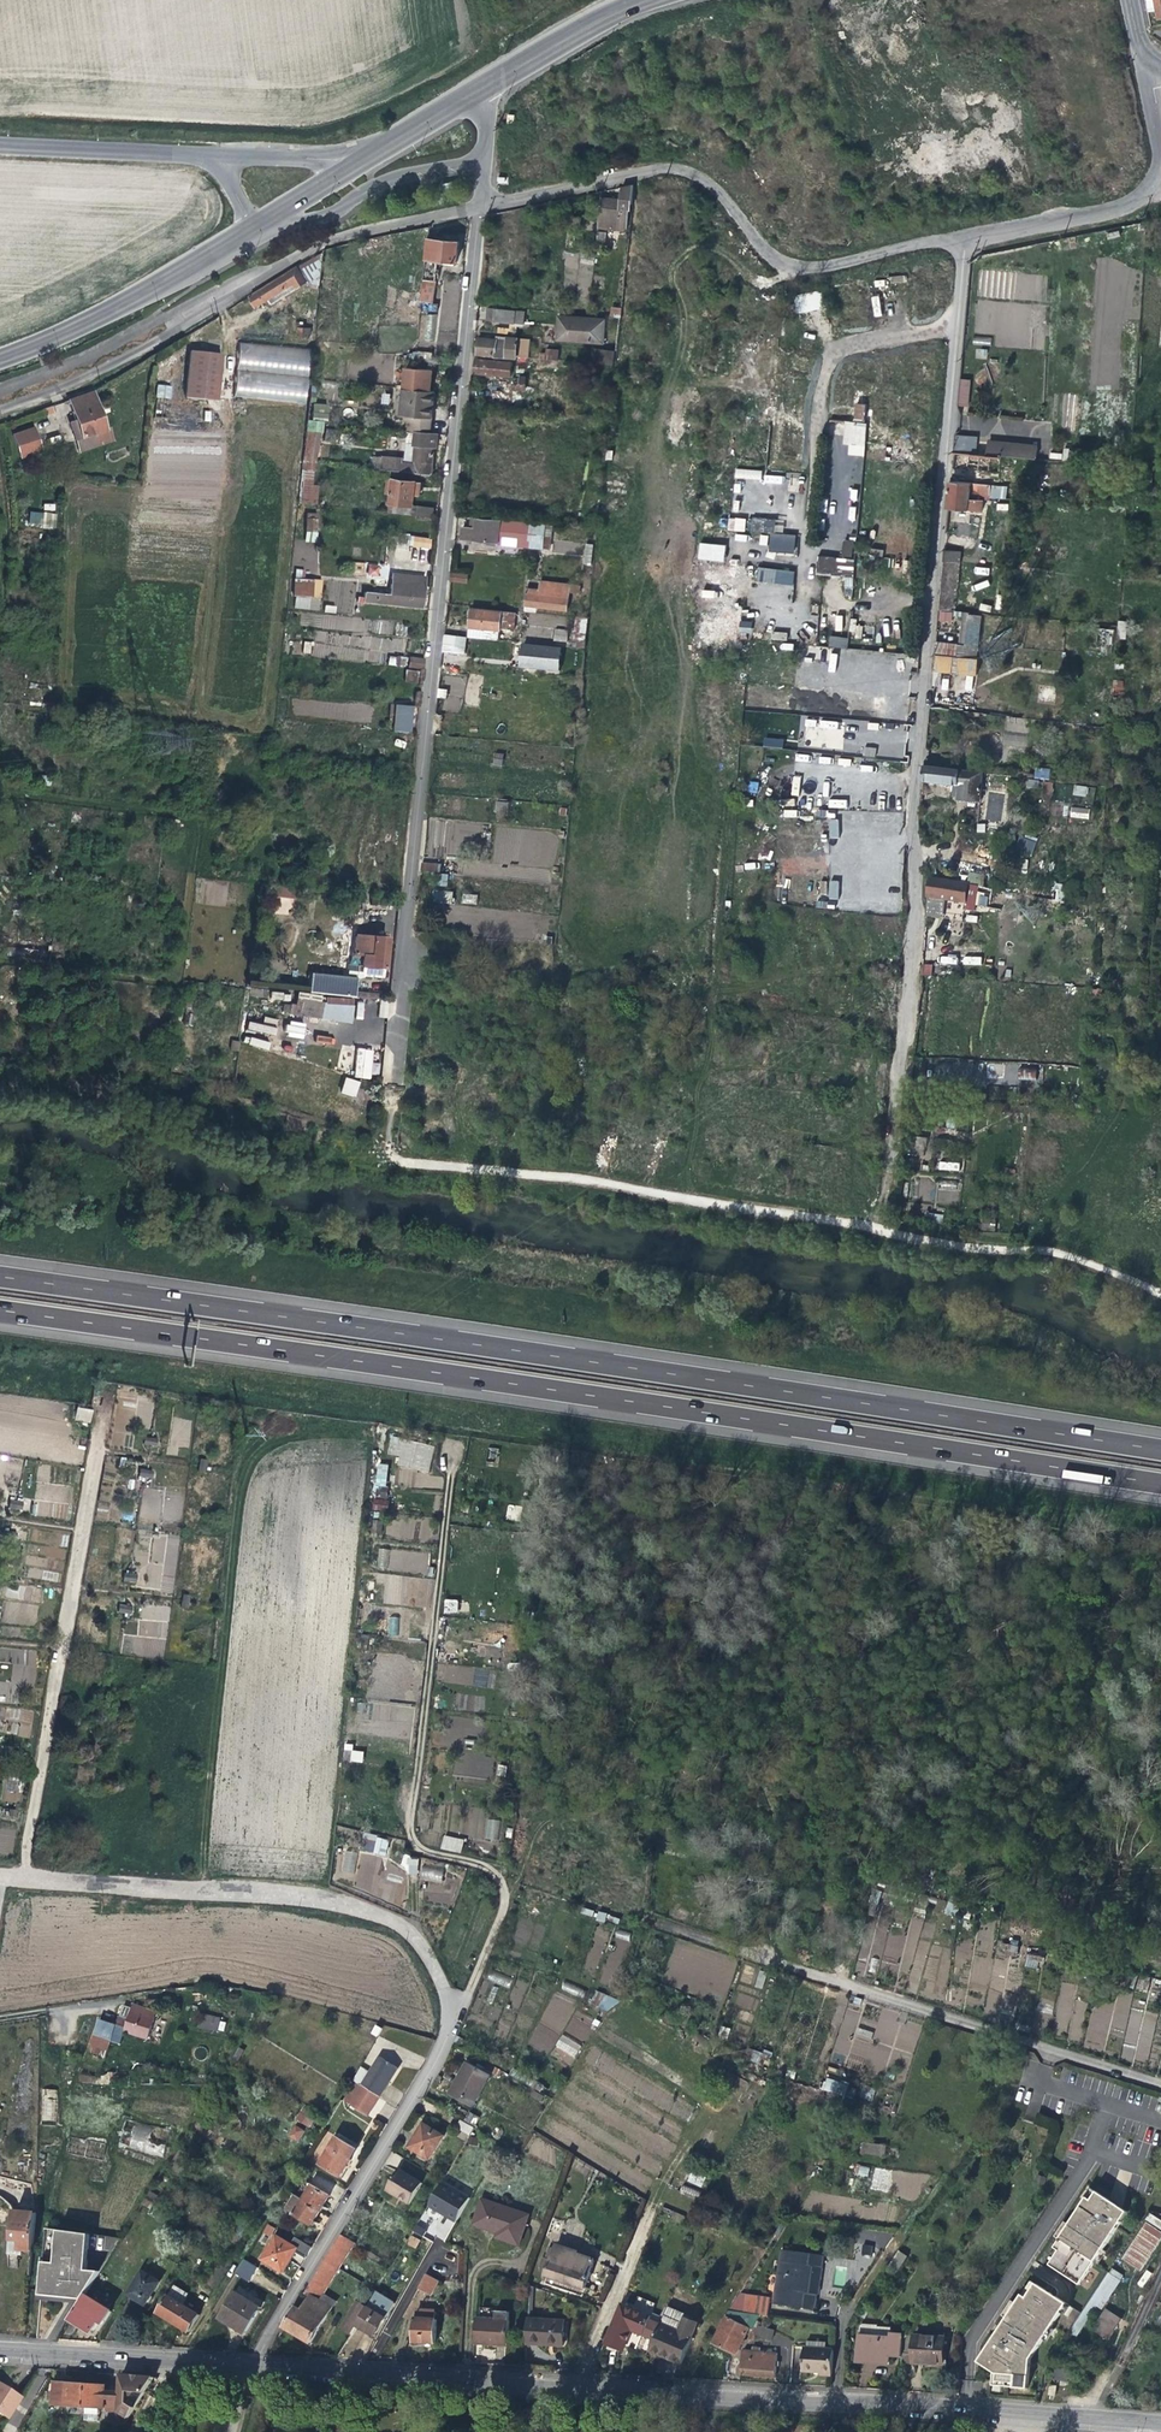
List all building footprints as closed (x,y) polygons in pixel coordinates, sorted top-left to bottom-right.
[(1155,20),(1160,19),(1160,0),(1152,0),(1155,20)] [(600,199),(597,228),(626,232),(629,203),(600,199)] [(596,235),(594,249),(602,251),(604,236),(596,235)] [(458,241),(436,239),(434,260),(456,262),(457,251),(458,241)] [(1004,262),(1032,257),(1030,245),(1002,250),(1004,262)] [(996,296),(1000,251),(981,255),(975,259),(973,294),(996,296)] [(320,285),(323,252),(313,256),(249,296),(256,307),(268,299),(272,304),(307,282),(320,285)] [(905,280),(904,274),(890,278),(891,284),(905,280)] [(418,301),(433,303),(435,281),(420,280),(418,301)] [(795,293),(794,311),(821,312),(821,293),(795,293)] [(873,317),(882,316),(879,295),(871,296),(873,317)] [(970,302),(963,408),(982,409),(983,398),(989,399),(996,304),(970,302)] [(486,320),(493,321),(494,308),(487,307),(486,320)] [(619,317),(620,308),(611,307),(610,317),(619,317)] [(516,310),(494,308),(493,321),(514,323),(516,310)] [(421,315),(421,336),(435,336),(436,315),(421,315)] [(559,315),(557,338),(603,343),(604,319),(559,315)] [(297,337),(310,337),(310,327),(296,328),(297,337)] [(529,339),(505,336),(505,339),(478,336),(476,354),(518,358),(518,357),(527,358),(529,339)] [(307,403),(311,348),(239,343),(235,397),(307,403)] [(545,360),(556,361),(557,349),(546,348),(545,360)] [(591,364),(613,366),(614,350),(593,348),(591,364)] [(189,351),(184,397),(215,400),(220,354),(189,351)] [(475,358),(474,371),(511,375),(512,362),(475,358)] [(434,369),(408,367),(406,388),(432,390),(434,369)] [(171,399),(172,385),(157,384),(156,397),(171,399)] [(406,388),(405,387),(403,414),(412,415),(410,431),(431,433),(435,390),(432,390),(406,388)] [(75,421),(69,423),(72,431),(78,429),(81,439),(95,434),(95,432),(105,429),(92,393),(68,401),(75,421)] [(854,403),(853,420),(865,421),(865,404),(854,403)] [(51,407),(44,409),(47,418),(54,416),(51,407)] [(324,422),(305,420),(301,460),(316,462),(319,433),(322,433),(324,422)] [(846,422),(845,455),(864,455),(865,422),(846,422)] [(35,428),(13,435),(20,458),(42,450),(35,428)] [(81,439),(75,441),(79,452),(113,442),(108,428),(105,429),(95,432),(95,434),(81,439)] [(81,439),(78,429),(72,431),(75,441),(81,439)] [(326,429),(325,441),(339,442),(340,430),(326,429)] [(410,431),(407,431),(406,445),(403,444),(402,457),(382,455),(381,469),(431,474),(434,447),(436,448),(437,434),(431,433),(410,431)] [(975,452),(977,437),(956,434),(953,449),(975,452)] [(987,442),(987,454),(1014,456),(1015,443),(997,442),(987,442)] [(1014,456),(1034,458),(1035,446),(1015,443),(1014,456)] [(987,454),(952,451),(950,468),(968,470),(998,473),(1000,456),(987,454)] [(315,470),(316,462),(301,460),(297,503),(316,504),(318,485),(311,484),(314,470),(315,470)] [(761,479),(761,469),(735,469),(734,479),(761,479)] [(764,481),(782,485),(783,477),(765,474),(764,481)] [(392,492),(390,502),(395,503),(394,512),(414,514),(414,505),(415,494),(420,494),(421,481),(389,478),(387,491),(392,492)] [(969,491),(989,493),(989,486),(949,482),(943,550),(951,551),(954,518),(957,509),(964,509),(980,511),(981,501),(968,499),(969,491)] [(384,512),(394,512),(395,503),(390,502),(385,502),(384,512)] [(434,507),(414,505),(414,514),(433,517),(434,507)] [(30,510),(28,525),(55,529),(57,514),(30,510)] [(306,513),(306,542),(318,542),(318,513),(306,513)] [(461,538),(542,547),(545,524),(474,517),(473,527),(461,526),(461,538)] [(728,517),(727,530),(744,531),(745,518),(728,517)] [(768,552),(794,554),(795,535),(782,533),(783,521),(749,518),(748,532),(769,534),(768,552)] [(957,534),(973,535),(973,524),(957,523),(957,534)] [(431,548),(431,537),(412,537),(412,547),(431,548)] [(554,539),(552,551),(577,555),(579,543),(554,539)] [(852,558),(853,541),(843,540),(841,557),(852,558)] [(697,559),(723,562),(725,546),(699,542),(697,559)] [(464,551),(452,550),(451,568),(462,568),(464,551)] [(959,551),(951,551),(943,550),(937,610),(953,611),(959,551)] [(818,555),(815,573),(852,578),(854,560),(818,555)] [(368,565),(368,575),(379,575),(379,565),(368,565)] [(793,586),(794,571),(757,567),(756,581),(793,586)] [(974,567),(974,574),(988,575),(989,568),(974,567)] [(450,572),(449,582),(467,583),(467,573),(450,572)] [(391,573),(390,581),(416,583),(417,576),(391,573)] [(843,597),(852,597),(853,578),(844,577),(843,597)] [(293,595),(319,598),(321,582),(294,579),(293,595)] [(416,588),(416,583),(390,581),(389,595),(376,594),(375,603),(422,608),(424,589),(416,588)] [(580,593),(580,587),(539,583),(538,593),(534,593),(535,589),(527,588),(525,605),(567,610),(569,592),(580,593)] [(467,636),(498,639),(499,628),(514,629),(515,612),(471,607),(467,636)] [(938,621),(951,622),(952,612),(940,611),(938,621)] [(975,675),(981,615),(962,613),(959,644),(936,642),(933,672),(975,675)] [(834,631),(842,631),(842,615),(835,615),(834,631)] [(587,618),(572,616),(569,641),(585,643),(587,618)] [(740,621),(739,632),(752,633),(752,621),(740,621)] [(1126,639),(1126,621),(1118,621),(1118,639),(1126,639)] [(1106,636),(1114,637),(1115,626),(1107,626),(1106,636)] [(555,629),(554,640),(565,641),(566,630),(555,629)] [(772,639),(786,640),(787,632),(773,631),(772,639)] [(459,635),(444,634),(442,654),(457,655),(459,635)] [(846,649),(848,638),(830,635),(828,646),(846,649)] [(316,643),(315,655),(324,656),(325,644),(316,643)] [(525,646),(521,646),(519,667),(528,668),(530,656),(524,656),(525,646)] [(562,650),(525,646),(524,656),(530,656),(528,668),(560,671),(562,650)] [(407,667),(418,668),(420,649),(409,648),(407,667)] [(829,653),(828,672),(836,672),(836,653),(829,653)] [(389,656),(388,665),(406,666),(407,657),(389,656)] [(405,670),(403,682),(414,683),(416,671),(405,670)] [(1099,673),(1097,695),(1110,696),(1112,674),(1099,673)] [(446,711),(463,711),(464,676),(443,675),(443,684),(446,685),(446,711)] [(958,691),(973,691),(972,677),(958,677),(958,691)] [(1123,694),(1123,680),(1112,680),(1112,694),(1123,694)] [(410,707),(394,705),(392,732),(408,733),(410,707)] [(1029,746),(1027,717),(1003,719),(1005,747),(1029,746)] [(804,747),(843,748),(844,721),(805,719),(804,747)] [(783,748),(783,738),(764,737),(763,746),(783,748)] [(1035,767),(1034,778),(1049,780),(1050,769),(1035,767)] [(922,768),(921,783),(956,787),(957,771),(922,768)] [(36,774),(34,784),(47,786),(49,776),(36,774)] [(794,776),(791,794),(798,795),(801,777),(794,776)] [(1052,798),(1052,783),(1043,782),(1043,798),(1052,798)] [(1073,796),(1087,796),(1088,786),(1074,785),(1073,796)] [(507,800),(500,799),(500,802),(497,801),(496,810),(509,811),(509,803),(507,802),(507,800)] [(846,808),(847,800),(829,799),(829,808),(846,808)] [(1070,806),(1069,817),(1088,819),(1089,808),(1070,806)] [(828,820),(829,839),(839,838),(837,819),(828,820)] [(1036,839),(1020,835),(1014,853),(1031,858),(1036,839)] [(441,864),(422,862),(421,871),(441,873),(441,864)] [(421,873),(418,900),(454,904),(455,893),(460,894),(461,885),(456,884),(456,877),(421,873)] [(839,899),(839,881),(829,880),(828,899),(839,899)] [(927,898),(963,904),(966,886),(930,880),(927,898)] [(969,883),(964,908),(973,910),(978,885),(969,883)] [(269,885),(268,912),(296,914),(297,887),(269,885)] [(977,905),(987,905),(988,893),(977,893),(977,905)] [(382,975),(386,939),(354,936),(353,954),(362,955),(361,967),(343,965),(342,977),(339,976),(337,995),(356,997),(358,981),(366,982),(367,974),(382,975)] [(16,957),(32,960),(34,943),(18,941),(16,957)] [(52,941),(50,953),(57,954),(59,942),(52,941)] [(957,964),(957,955),(939,954),(939,963),(957,964)] [(963,955),(963,965),(981,965),(982,956),(963,955)] [(932,975),(932,964),(922,964),(922,975),(932,975)] [(307,992),(337,995),(339,976),(309,974),(307,992)] [(15,975),(14,986),(33,989),(35,978),(15,975)] [(287,1014),(321,1019),(324,1002),(319,1001),(320,995),(296,992),(294,1004),(289,1003),(287,1014)] [(325,996),(324,1002),(321,1019),(348,1023),(351,1000),(325,996)] [(391,1018),(392,1000),(380,1000),(380,1017),(391,1018)] [(181,1023),(191,1025),(193,1013),(183,1011),(181,1023)] [(264,1023),(276,1026),(278,1019),(265,1016),(264,1023)] [(64,1034),(74,1034),(73,1017),(64,1018),(64,1034)] [(304,1039),(307,1023),(289,1020),(286,1036),(304,1039)] [(264,1025),(249,1021),(248,1030),(275,1035),(277,1023),(265,1021),(264,1025)] [(246,1035),(244,1043),(268,1050),(270,1043),(246,1035)] [(317,1035),(316,1043),(333,1045),(334,1037),(317,1035)] [(372,1078),(373,1049),(356,1048),(355,1078),(372,1078)] [(1019,1067),(1018,1079),(1036,1080),(1036,1067),(1019,1067)] [(337,1092),(346,1095),(348,1090),(351,1091),(354,1080),(342,1077),(337,1092)] [(104,1092),(103,1102),(113,1103),(115,1094),(104,1092)] [(916,1136),(913,1155),(924,1156),(926,1137),(916,1136)] [(959,1171),(960,1162),(939,1160),(938,1169),(959,1171)] [(940,1188),(956,1189),(956,1181),(940,1181),(940,1188)] [(75,1420),(90,1423),(93,1410),(78,1406),(75,1420)] [(145,1437),(145,1445),(157,1446),(157,1438),(145,1437)] [(430,1471),(433,1443),(389,1438),(387,1455),(398,1456),(396,1467),(430,1471)] [(385,1485),(388,1465),(377,1463),(374,1484),(385,1485)] [(138,1479),(152,1481),(154,1470),(140,1468),(138,1479)] [(372,1509),(388,1510),(388,1499),(373,1498),(372,1509)] [(10,1511),(23,1511),(23,1501),(10,1501),(10,1511)] [(508,1504),(505,1518),(519,1521),(522,1507),(508,1504)] [(164,1547),(178,1547),(178,1538),(164,1538),(164,1547)] [(387,1568),(389,1549),(379,1547),(376,1566),(387,1568)] [(135,1583),(137,1573),(125,1571),(124,1581),(135,1583)] [(18,1586),(17,1591),(7,1591),(6,1599),(31,1600),(32,1586),(18,1586)] [(444,1599),(443,1613),(457,1613),(458,1599),(444,1599)] [(119,1604),(118,1612),(131,1614),(132,1605),(119,1604)] [(399,1635),(398,1616),(388,1617),(389,1636),(399,1635)] [(472,1668),(471,1685),(488,1686),(490,1670),(472,1668)] [(20,1709),(19,1736),(31,1737),(32,1710),(20,1709)] [(84,1717),(83,1728),(99,1729),(100,1719),(84,1717)] [(344,1762),(363,1762),(363,1751),(352,1751),(352,1744),(344,1744),(344,1762)] [(457,1749),(454,1775),(490,1780),(494,1755),(457,1749)] [(487,1819),(484,1838),(497,1841),(500,1821),(487,1819)] [(363,1834),(361,1852),(386,1855),(388,1838),(363,1834)] [(459,1853),(462,1840),(444,1836),(441,1849),(459,1853)] [(345,1850),(341,1870),(353,1873),(358,1853),(345,1850)] [(417,1872),(418,1857),(402,1856),(402,1871),(417,1872)] [(423,1858),(418,1878),(441,1883),(445,1863),(423,1858)] [(426,1880),(425,1902),(453,1903),(455,1882),(426,1880)] [(599,1970),(606,1930),(594,1928),(587,1968),(599,1970)] [(1015,1955),(1018,1947),(1002,1942),(1000,1950),(1015,1955)] [(1026,1954),(1024,1966),(1039,1969),(1041,1956),(1026,1954)] [(1084,1998),(1076,1998),(1076,1983),(1058,1982),(1056,2038),(1083,2039),(1084,1998)] [(1111,2023),(1125,2026),(1133,1993),(1117,1989),(1114,2001),(1095,1996),(1083,2047),(1104,2052),(1111,2023)] [(595,1991),(591,2006),(612,2011),(616,1997),(595,1991)] [(135,2011),(131,2010),(128,2020),(118,2017),(116,2024),(114,2030),(123,2033),(124,2031),(148,2038),(156,2011),(137,2005),(135,2011)] [(89,2010),(74,2013),(77,2028),(91,2025),(89,2010)] [(1153,2027),(1156,2015),(1145,2013),(1143,2024),(1153,2027)] [(201,2014),(198,2027),(218,2031),(220,2018),(201,2014)] [(565,2031),(585,2041),(592,2026),(573,2016),(565,2031)] [(106,2056),(114,2030),(116,2024),(99,2018),(89,2051),(106,2056)] [(855,2037),(870,2041),(872,2032),(858,2028),(855,2037)] [(574,2057),(581,2045),(562,2034),(555,2046),(574,2057)] [(491,2075),(469,2063),(459,2081),(451,2095),(474,2108),(491,2075)] [(368,2073),(361,2085),(378,2097),(386,2084),(368,2073)] [(822,2091),(845,2095),(847,2082),(823,2079),(822,2091)] [(369,2113),(378,2097),(361,2085),(359,2089),(352,2086),(345,2099),(369,2113)] [(299,2111),(295,2121),(310,2127),(314,2117),(299,2111)] [(471,2135),(475,2127),(462,2119),(457,2127),(471,2135)] [(172,2132),(126,2120),(119,2148),(164,2160),(172,2132)] [(418,2133),(409,2148),(429,2161),(445,2135),(425,2123),(418,2133)] [(297,2142),(304,2131),(294,2124),(287,2135),(297,2142)] [(337,2137),(330,2147),(326,2154),(320,2164),(340,2176),(347,2165),(351,2158),(348,2156),(354,2148),(337,2137)] [(864,2143),(862,2154),(885,2157),(887,2146),(864,2143)] [(322,2152),(326,2154),(330,2147),(327,2144),(322,2152)] [(180,2148),(168,2165),(181,2173),(184,2167),(178,2164),(186,2152),(180,2148)] [(856,2175),(867,2177),(869,2168),(858,2165),(856,2175)] [(399,2169),(387,2191),(410,2205),(423,2183),(399,2169)] [(873,2169),(873,2186),(888,2186),(889,2169),(873,2169)] [(457,2222),(470,2199),(442,2183),(429,2205),(436,2209),(457,2222)] [(313,2184),(303,2199),(320,2210),(324,2204),(330,2194),(313,2184)] [(1160,2215),(1160,2185),(1158,2185),(1148,2210),(1151,2211),(1160,2215)] [(1127,2214),(1093,2191),(1047,2262),(1081,2285),(1127,2214)] [(316,2218),(320,2210),(303,2199),(295,2194),(286,2209),(312,2224),(316,2218)] [(483,2199),(475,2225),(498,2233),(497,2236),(496,2238),(519,2246),(529,2215),(483,2199)] [(1120,2259),(1139,2271),(1160,2238),(1160,2220),(1150,2213),(1120,2259)] [(39,2218),(14,2216),(12,2249),(20,2248),(19,2257),(35,2259),(39,2218)] [(85,2269),(90,2234),(46,2227),(40,2294),(83,2298),(86,2293),(100,2271),(85,2269)] [(192,2238),(200,2244),(201,2243),(205,2236),(197,2230),(192,2238)] [(297,2248),(277,2235),(262,2259),(282,2272),(291,2257),(297,2248)] [(326,2261),(338,2269),(355,2242),(342,2235),(326,2261)] [(410,2236),(407,2245),(416,2248),(419,2239),(410,2236)] [(300,2242),(296,2252),(306,2256),(310,2246),(300,2242)] [(863,2245),(862,2254),(871,2255),(873,2246),(863,2245)] [(557,2247),(548,2276),(586,2289),(595,2259),(557,2247)] [(810,2253),(782,2250),(780,2262),(774,2303),(815,2309),(817,2294),(819,2291),(820,2283),(822,2267),(808,2265),(810,2253)] [(897,2273),(907,2258),(899,2252),(889,2267),(897,2273)] [(258,2267),(244,2258),(239,2267),(235,2273),(249,2282),(258,2267)] [(319,2301),(338,2269),(326,2261),(306,2294),(310,2297),(303,2310),(298,2307),(285,2328),(299,2337),(311,2344),(332,2310),(319,2301)] [(224,2275),(215,2269),(206,2283),(216,2289),(224,2275)] [(142,2271),(128,2293),(138,2300),(145,2304),(159,2281),(142,2271)] [(1119,2281),(1109,2274),(1069,2334),(1074,2337),(1096,2306),(1101,2309),(1119,2281)] [(440,2282),(427,2275),(419,2289),(432,2296),(440,2282)] [(1066,2304),(1033,2282),(980,2363),(995,2373),(993,2386),(1028,2390),(1031,2361),(1066,2304)] [(188,2294),(175,2285),(158,2312),(173,2322),(188,2331),(198,2314),(182,2304),(188,2294)] [(239,2287),(236,2291),(261,2306),(264,2302),(239,2287)] [(244,2333),(261,2306),(236,2291),(220,2318),(232,2325),(244,2333)] [(80,2303),(72,2316),(85,2324),(94,2330),(101,2318),(105,2321),(112,2310),(86,2293),(83,2298),(80,2303)] [(80,2303),(83,2298),(40,2294),(40,2298),(49,2299),(80,2303)] [(744,2314),(760,2316),(768,2317),(771,2298),(747,2294),(744,2314)] [(352,2335),(357,2326),(368,2308),(357,2302),(342,2328),(352,2335)] [(633,2331),(655,2340),(661,2325),(651,2320),(653,2317),(623,2304),(606,2344),(624,2352),(627,2345),(629,2342),(633,2331)] [(1070,2327),(1080,2313),(1070,2306),(1061,2320),(1070,2327)] [(386,2318),(368,2308),(357,2326),(366,2331),(376,2336),(386,2318)] [(1122,2319),(1106,2309),(1093,2330),(1104,2337),(1109,2340),(1122,2319)] [(436,2344),(438,2319),(436,2319),(436,2312),(418,2312),(418,2318),(415,2318),(414,2343),(427,2344),(436,2344)] [(726,2317),(713,2343),(727,2350),(737,2354),(749,2329),(726,2317)] [(661,2324),(661,2325),(655,2340),(650,2351),(669,2359),(682,2365),(693,2338),(692,2337),(698,2324),(685,2318),(679,2331),(661,2324)] [(477,2319),(476,2344),(484,2345),(488,2345),(488,2343),(508,2345),(510,2321),(477,2319)] [(528,2319),(527,2345),(548,2346),(565,2347),(566,2321),(528,2319)] [(890,2357),(901,2357),(903,2339),(903,2334),(890,2333),(890,2337),(875,2336),(875,2327),(876,2326),(864,2325),(860,2328),(858,2360),(879,2362),(890,2362),(890,2357)] [(759,2327),(756,2337),(773,2340),(775,2331),(759,2327)] [(890,2337),(890,2333),(891,2328),(875,2327),(875,2336),(890,2337)] [(944,2337),(906,2334),(903,2339),(901,2357),(901,2363),(925,2365),(943,2366),(944,2337)] [(832,2377),(833,2355),(833,2350),(826,2350),(826,2344),(806,2343),(806,2349),(803,2349),(802,2373),(820,2374),(820,2376),(832,2377)] [(742,2351),(741,2376),(769,2378),(775,2378),(777,2353),(761,2352),(761,2348),(753,2347),(753,2352),(742,2351)] [(1070,2382),(1070,2381),(1071,2381),(1071,2378),(1071,2374),(1069,2371),(1066,2369),(1062,2368),(1060,2368),(1058,2369),(1054,2371),(1053,2374),(1052,2377),(1053,2379),(1070,2382)] [(104,2386),(88,2385),(87,2407),(86,2418),(84,2420),(98,2422),(99,2408),(104,2408),(106,2413),(118,2413),(129,2419),(154,2378),(122,2375),(121,2387),(104,2386)] [(7,2418),(21,2396),(2,2384),(0,2383),(0,2413),(7,2418)] [(53,2405),(87,2407),(88,2385),(73,2384),(54,2383),(53,2405)]
